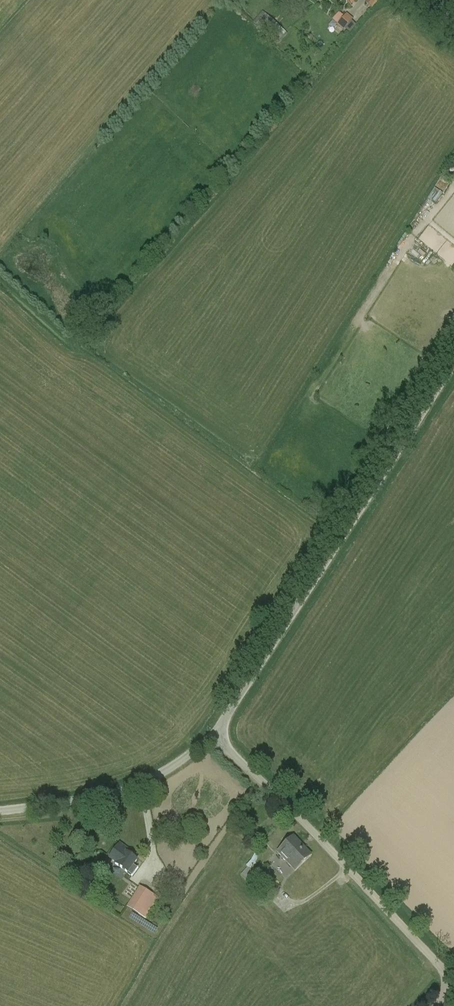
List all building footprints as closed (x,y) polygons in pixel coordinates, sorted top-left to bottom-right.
[(365,3),(371,8),(378,0),(368,0),(365,3)] [(287,34),(262,12),(253,22),(278,44),(287,34)] [(346,12),(343,16),(338,12),(331,19),(343,29),(345,27),(349,31),(355,24),(350,20),(352,18),(346,12)] [(427,199),(435,203),(441,193),(433,188),(427,199)] [(293,837),(276,853),(294,871),(311,855),(293,837)] [(119,843),(109,857),(115,862),(114,863),(127,872),(131,875),(133,875),(136,870),(136,867),(133,865),(136,860),(127,853),(129,851),(119,843)] [(246,866),(247,868),(240,875),(246,881),(253,873),(248,868),(253,863),(257,856),(254,855),(251,861),(246,866)] [(139,886),(126,907),(145,919),(158,898),(139,886)]
